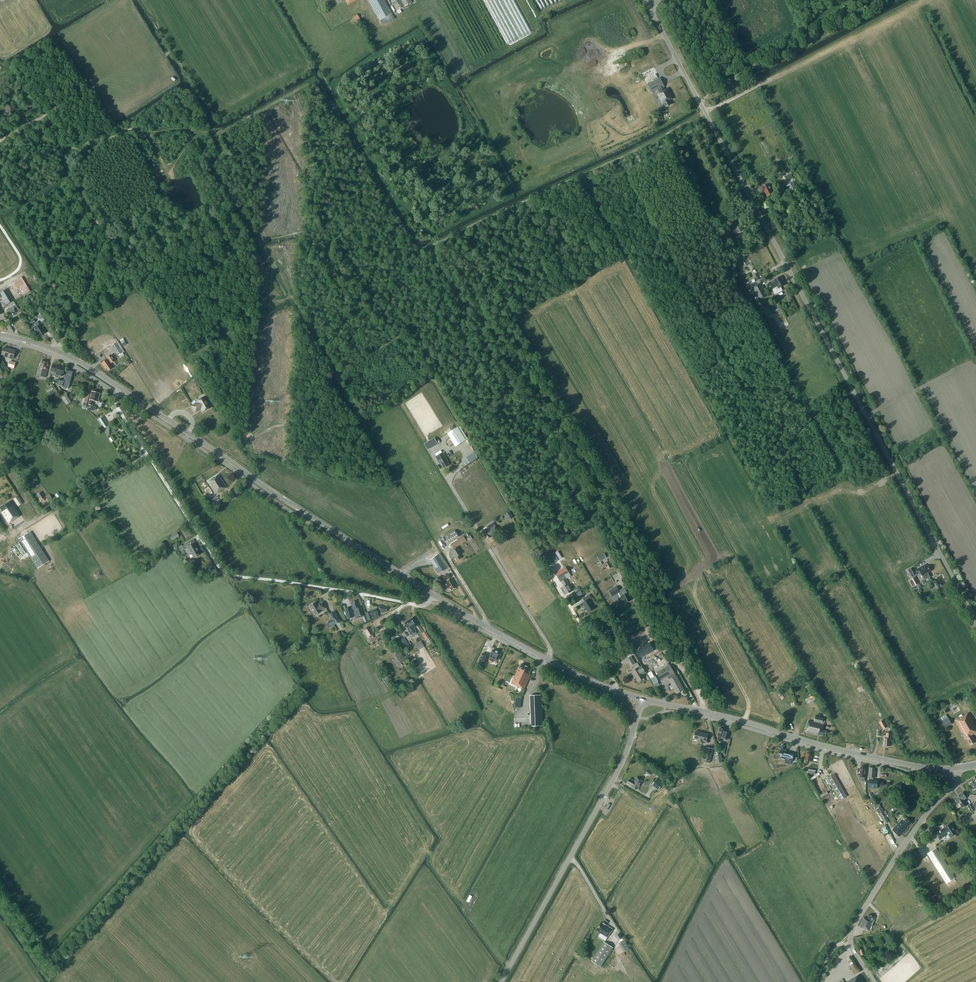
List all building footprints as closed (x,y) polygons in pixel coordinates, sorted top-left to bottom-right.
[(384,0),(368,0),(379,21),(392,14),(384,0)] [(391,1),(397,11),(412,3),(410,0),(390,0),(391,1)] [(648,84),(652,93),(657,91),(658,93),(658,94),(663,104),(664,103),(666,107),(671,105),(669,101),(673,99),(667,89),(664,90),(663,88),(664,87),(660,78),(648,84)] [(798,188),(790,172),(781,177),(789,193),(798,188)] [(762,188),(767,197),(773,194),(768,184),(770,183),(768,180),(763,182),(765,186),(762,188)] [(743,231),(740,223),(734,226),(738,233),(743,231)] [(6,289),(9,294),(13,301),(14,301),(30,291),(21,277),(11,283),(12,285),(6,289)] [(781,277),(770,283),(775,293),(776,293),(781,291),(782,289),(781,288),(785,285),(782,280),(783,280),(782,277),(781,277)] [(752,287),(760,301),(768,297),(761,283),(752,287)] [(9,294),(6,289),(0,293),(7,305),(13,301),(9,294)] [(18,309),(13,302),(8,305),(10,308),(6,311),(10,317),(16,313),(15,311),(18,309)] [(32,325),(34,329),(33,329),(35,332),(36,331),(39,336),(44,333),(39,325),(37,323),(34,324),(32,325)] [(116,343),(115,342),(111,345),(118,356),(118,355),(122,353),(124,352),(118,341),(116,343)] [(4,356),(12,359),(14,350),(10,349),(9,350),(3,348),(1,354),(4,355),(4,356)] [(107,359),(101,363),(105,369),(106,368),(108,371),(111,368),(109,364),(111,363),(114,361),(110,355),(107,358),(108,359),(107,360),(107,359)] [(35,376),(44,378),(47,368),(48,364),(47,364),(47,361),(41,360),(40,363),(39,363),(37,369),(35,376)] [(51,374),(60,376),(61,374),(62,374),(64,368),(51,364),(49,372),(51,374)] [(67,371),(66,375),(65,375),(63,380),(58,379),(56,385),(68,388),(71,376),(72,372),(67,370),(67,371)] [(92,391),(89,400),(87,409),(93,411),(95,410),(95,408),(94,406),(92,406),(93,401),(97,402),(99,394),(92,391)] [(62,398),(66,405),(71,402),(66,395),(62,398)] [(201,408),(203,411),(210,407),(204,397),(197,401),(198,402),(192,406),(195,412),(201,408)] [(108,426),(103,417),(98,420),(105,432),(108,437),(110,435),(109,433),(110,433),(109,431),(110,430),(109,428),(108,426)] [(466,440),(458,427),(447,433),(455,447),(466,440)] [(427,450),(437,444),(434,438),(424,444),(427,450)] [(467,463),(476,458),(473,452),(464,457),(467,463)] [(443,453),(437,457),(436,458),(440,465),(441,464),(444,468),(449,465),(447,463),(448,462),(443,453)] [(226,488),(218,475),(208,482),(211,486),(210,487),(215,495),(226,488)] [(206,493),(202,496),(206,501),(208,498),(208,499),(211,497),(210,495),(212,494),(208,488),(204,490),(206,493)] [(39,500),(40,502),(46,499),(43,494),(42,495),(40,493),(37,495),(40,499),(39,500)] [(3,512),(2,512),(9,523),(20,516),(12,505),(12,506),(9,502),(0,508),(3,512)] [(483,533),(486,539),(499,531),(495,526),(494,527),(492,524),(487,526),(489,529),(483,533)] [(445,536),(449,543),(458,537),(454,531),(445,536)] [(49,561),(30,532),(18,539),(37,569),(49,561)] [(463,536),(450,544),(453,550),(450,552),(454,558),(455,558),(456,561),(461,558),(459,555),(462,554),(457,547),(466,542),(463,536)] [(189,556),(191,554),(193,558),(200,554),(194,544),(191,546),(189,543),(182,547),(184,550),(187,548),(188,550),(185,552),(189,556)] [(446,569),(437,555),(430,560),(439,574),(446,569)] [(612,567),(609,561),(608,561),(607,560),(605,561),(606,562),(605,563),(604,563),(605,564),(602,565),(600,562),(597,564),(599,566),(600,565),(602,569),(606,567),(606,568),(607,568),(608,569),(612,567)] [(913,568),(908,570),(912,577),(912,576),(916,574),(919,574),(920,573),(922,576),(924,580),(930,577),(928,572),(930,571),(927,566),(926,566),(925,567),(924,566),(926,565),(925,565),(924,565),(916,570),(915,571),(913,568)] [(560,589),(564,594),(564,595),(565,595),(571,591),(567,585),(569,584),(566,579),(571,576),(565,567),(555,573),(560,582),(561,582),(561,583),(560,584),(561,585),(563,585),(564,587),(560,589)] [(448,575),(446,576),(445,575),(443,576),(444,577),(443,578),(445,581),(445,580),(446,582),(445,582),(445,583),(441,585),(444,590),(448,588),(449,588),(451,590),(455,588),(454,585),(455,584),(451,578),(450,579),(449,578),(450,578),(448,575)] [(619,591),(616,586),(609,591),(612,597),(618,594),(620,597),(621,596),(622,596),(617,599),(620,604),(624,602),(625,604),(631,600),(627,593),(626,594),(625,593),(626,592),(624,588),(619,591)] [(582,603),(588,613),(594,609),(589,599),(591,598),(589,595),(582,599),(584,602),(582,603)] [(315,603),(309,606),(314,616),(321,612),(320,611),(326,608),(322,602),(317,605),(315,603)] [(351,603),(356,619),(364,616),(362,607),(359,608),(358,603),(356,604),(356,602),(351,603)] [(383,608),(383,607),(379,606),(379,607),(377,607),(377,609),(370,612),(373,620),(377,618),(376,616),(379,615),(377,611),(379,611),(378,612),(384,613),(384,612),(387,613),(387,608),(383,608)] [(353,617),(350,607),(344,609),(347,619),(353,617)] [(340,621),(335,611),(328,614),(331,620),(328,622),(331,627),(338,622),(340,621)] [(413,628),(417,625),(415,622),(413,618),(408,620),(413,628)] [(405,625),(404,626),(405,628),(407,627),(408,629),(407,630),(410,634),(412,637),(417,634),(415,631),(416,631),(413,628),(408,620),(404,623),(405,625)] [(602,630),(607,639),(615,634),(608,621),(603,624),(605,628),(602,630)] [(369,638),(371,642),(373,645),(381,640),(378,635),(373,638),(372,636),(374,635),(372,632),(371,632),(368,628),(365,631),(366,633),(369,639),(369,638)] [(385,636),(388,641),(394,637),(390,632),(385,636)] [(398,641),(403,649),(409,645),(404,638),(398,641)] [(650,646),(638,653),(643,661),(655,654),(656,653),(655,653),(651,646),(651,645),(650,646)] [(490,658),(488,662),(492,664),(493,659),(498,661),(501,654),(493,650),(490,658)] [(399,653),(394,656),(396,659),(400,664),(404,661),(399,653)] [(483,653),(479,661),(485,664),(485,663),(487,660),(489,656),(483,653)] [(637,662),(633,655),(629,658),(633,665),(637,662)] [(513,680),(511,683),(524,689),(531,675),(529,674),(532,669),(521,664),(520,664),(519,667),(520,667),(519,668),(518,668),(514,677),(513,680)] [(642,666),(640,667),(638,665),(632,668),(634,671),(632,672),(634,675),(638,682),(644,678),(642,675),(645,673),(642,666)] [(669,681),(670,681),(674,688),(677,694),(677,693),(683,690),(670,665),(657,672),(661,680),(668,676),(669,680),(670,680),(669,681)] [(652,674),(649,676),(651,679),(654,684),(655,687),(659,685),(658,682),(655,676),(654,677),(652,674)] [(542,727),(542,696),(531,696),(531,727),(542,727)] [(805,700),(807,704),(815,699),(813,696),(805,700)] [(973,721),(968,713),(955,721),(966,740),(967,739),(970,745),(975,743),(974,740),(975,740),(973,736),(975,734),(975,727),(973,721)] [(940,718),(945,727),(952,723),(946,714),(940,718)] [(816,716),(814,722),(809,720),(806,732),(818,735),(818,734),(826,736),(827,731),(823,730),(825,724),(824,724),(822,723),(823,720),(823,717),(816,716)] [(879,722),(883,730),(888,727),(883,720),(879,722)] [(727,740),(729,733),(725,732),(726,730),(720,728),(718,736),(719,736),(717,741),(721,742),(722,738),(727,740)] [(694,739),(698,740),(697,742),(703,743),(703,741),(707,741),(708,734),(696,731),(694,739)] [(779,753),(782,754),(781,758),(785,759),(784,763),(790,765),(791,761),(793,761),(795,754),(786,752),(787,747),(782,745),(779,753)] [(713,749),(707,748),(704,747),(702,758),(704,758),(704,761),(710,763),(713,749)] [(805,760),(804,763),(807,764),(808,761),(811,762),(812,756),(812,755),(806,753),(805,760)] [(809,765),(808,774),(815,775),(815,773),(817,773),(817,771),(818,767),(809,765)] [(868,780),(868,788),(877,788),(878,780),(873,780),(873,778),(876,778),(876,771),(874,771),(874,768),(869,768),(869,777),(869,780),(868,780)] [(844,791),(834,774),(827,778),(837,795),(844,791)] [(627,784),(631,786),(637,790),(642,781),(636,778),(634,781),(630,779),(627,784)] [(652,785),(658,790),(663,784),(657,779),(652,785)] [(953,797),(957,804),(959,803),(962,808),(966,805),(963,800),(966,799),(962,792),(953,797)] [(877,809),(886,824),(889,823),(885,817),(886,817),(880,807),(877,809)] [(892,830),(899,837),(908,828),(907,828),(911,823),(907,818),(902,823),(900,822),(892,830)] [(953,836),(957,833),(951,822),(944,826),(946,829),(944,830),(943,828),(936,832),(940,839),(945,835),(946,832),(947,831),(950,832),(952,835),(953,836)] [(928,853),(949,887),(957,881),(937,848),(928,853)] [(863,917),(860,927),(870,930),(873,921),(874,921),(875,917),(868,914),(867,918),(863,917)] [(602,924),(601,923),(597,930),(600,932),(599,933),(607,938),(613,929),(606,925),(608,922),(605,920),(602,924)] [(623,948),(625,951),(629,948),(625,941),(620,945),(622,949),(623,948)] [(591,962),(600,968),(613,948),(604,942),(591,962)] [(846,981),(865,981),(859,974),(846,981)]
